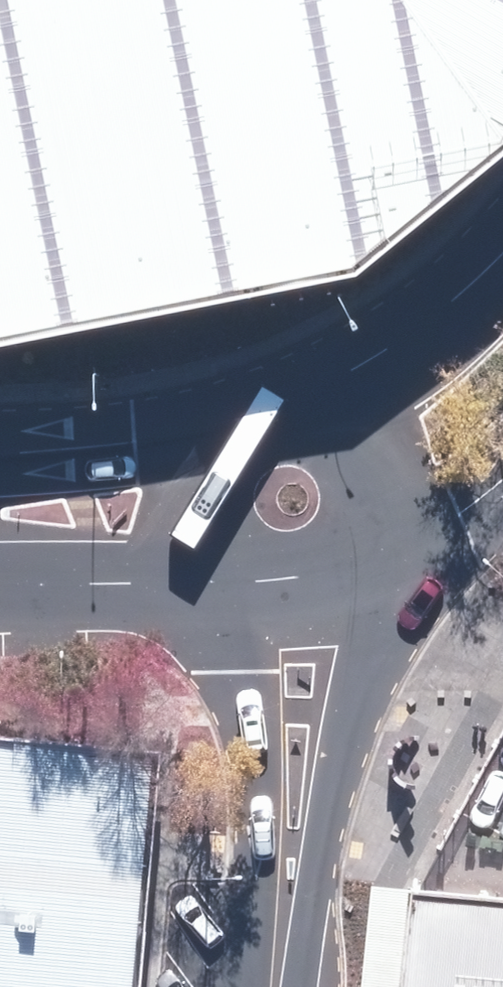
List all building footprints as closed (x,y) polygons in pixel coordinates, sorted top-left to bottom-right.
[(361,261),(502,150),(502,0),(0,0),(0,334),(361,261)] [(138,985),(160,735),(0,726),(0,972),(138,985)] [(389,986),(502,986),(502,902),(397,880),(389,986)] [(138,985),(0,972),(0,986),(138,986),(138,985)]
